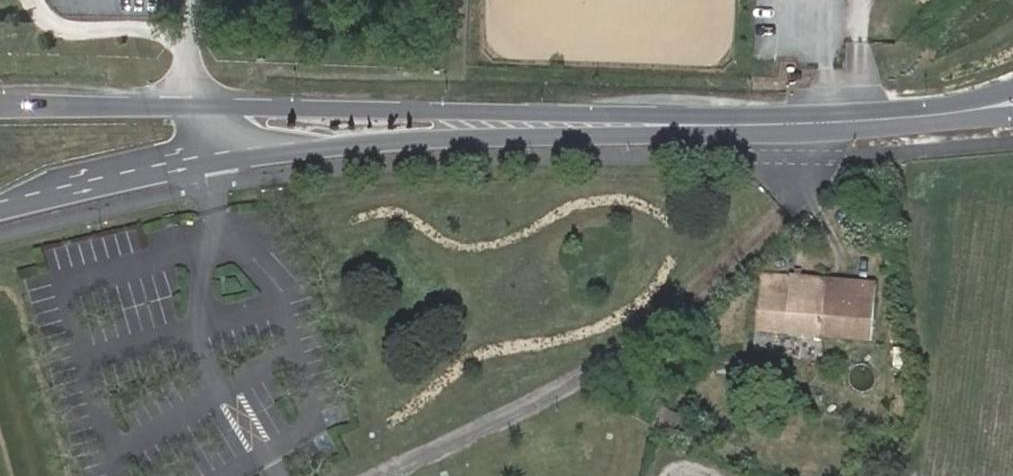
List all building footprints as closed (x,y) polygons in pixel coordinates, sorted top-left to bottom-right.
[(752,280),(746,338),(812,341),(817,284),(752,280)] [(879,288),(817,284),(812,341),(877,344),(879,288)]
